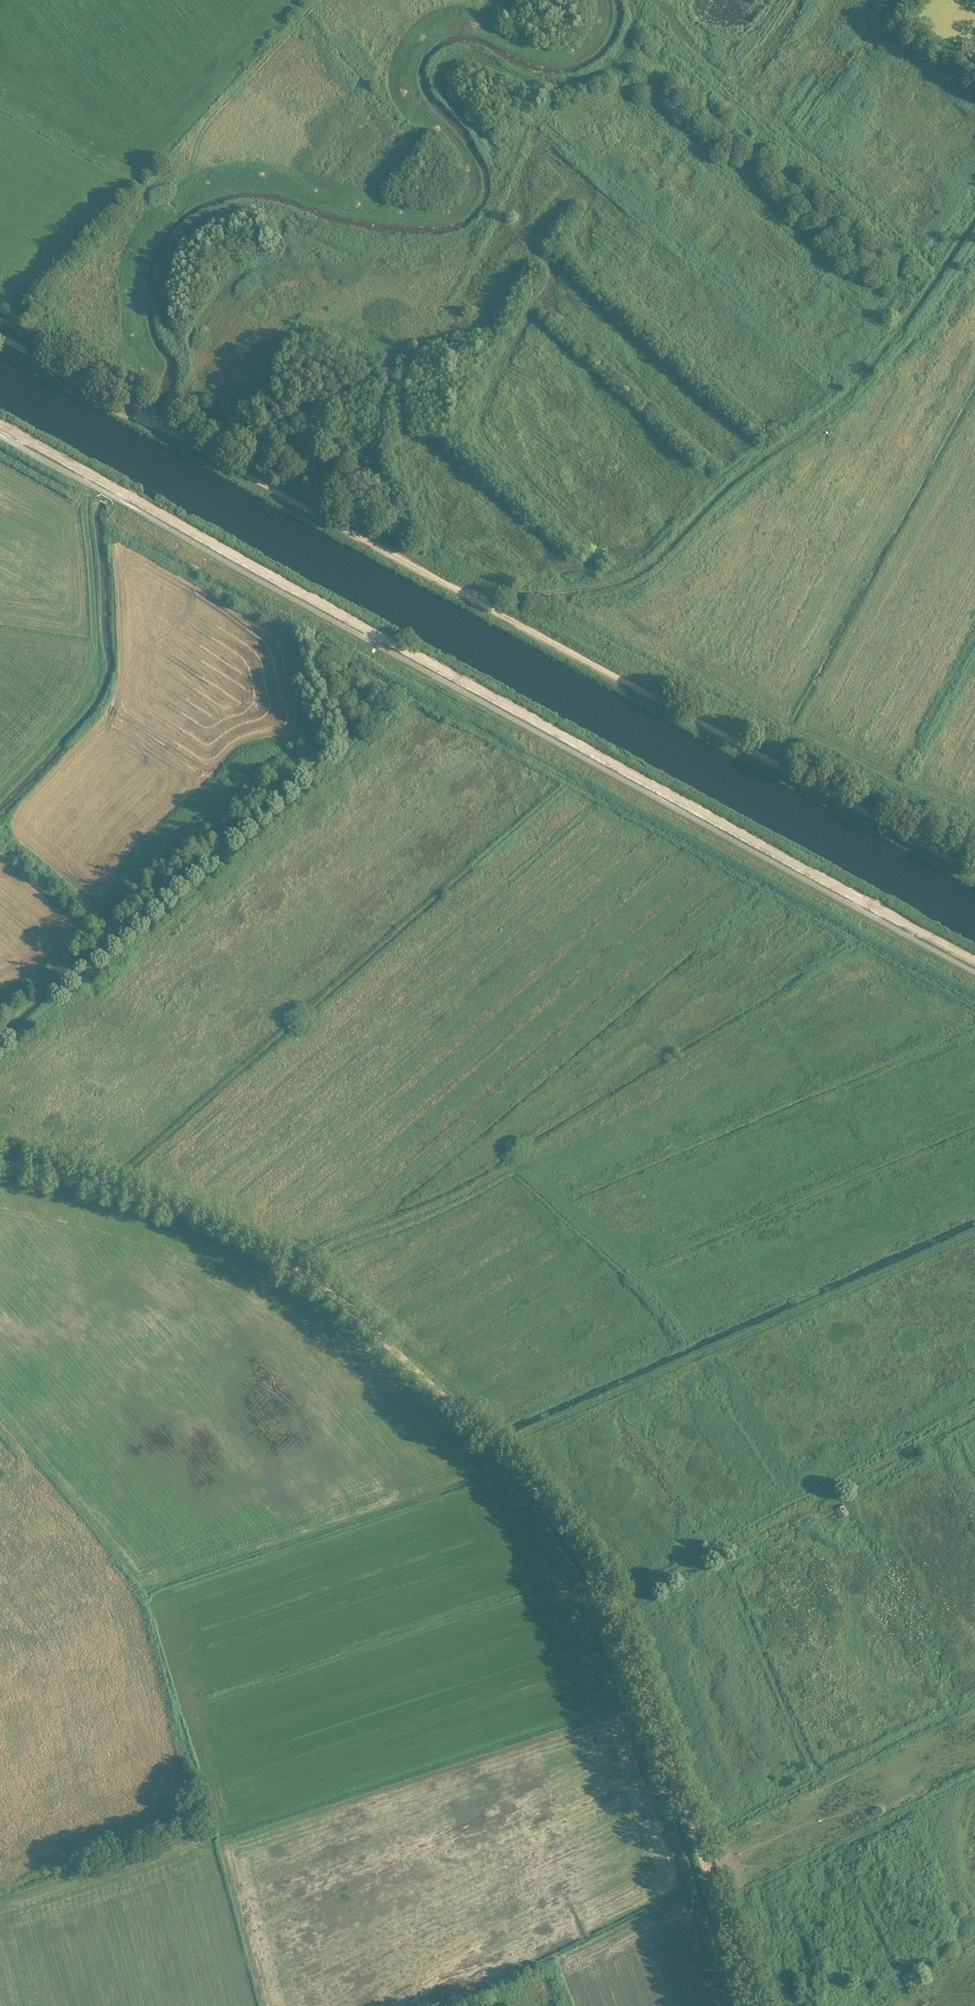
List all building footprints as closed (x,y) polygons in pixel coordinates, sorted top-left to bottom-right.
[(840,1518),(849,1513),(842,1503),(834,1508),(840,1518)]
